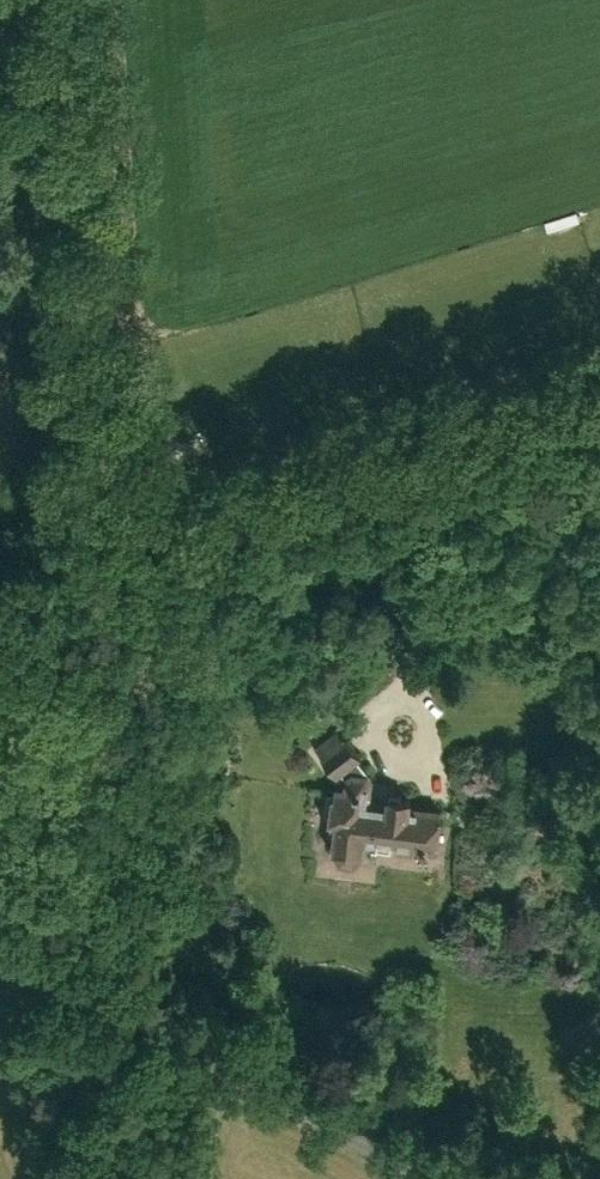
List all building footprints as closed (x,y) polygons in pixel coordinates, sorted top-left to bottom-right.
[(437,850),(441,811),(410,808),(411,798),(388,796),(387,805),(369,803),(372,779),(356,759),(360,755),(347,740),(323,759),(336,776),(341,772),(347,780),(346,790),(334,789),(331,819),(339,820),(335,851),(342,859),(353,861),(360,855),(362,841),(377,843),(376,848),(413,853),(414,847),(437,850)]
